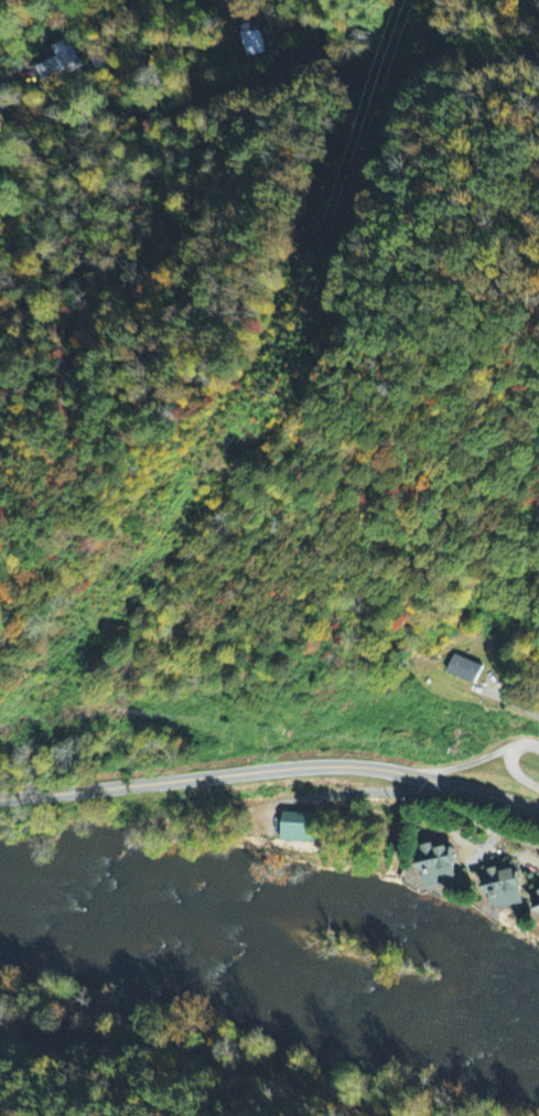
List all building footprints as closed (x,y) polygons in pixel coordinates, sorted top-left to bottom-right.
[(242,57),(261,56),(260,24),(241,25),(242,57)] [(51,48),(55,59),(34,69),(43,87),(81,69),(67,41),(51,48)] [(481,668),(451,657),(445,675),(474,686),(481,668)] [(318,843),(319,815),(282,814),(281,842),(318,843)] [(425,889),(458,883),(451,846),(435,849),(434,844),(417,847),(425,889)] [(493,912),(525,904),(516,869),(500,873),(498,868),(483,872),(493,912)]
